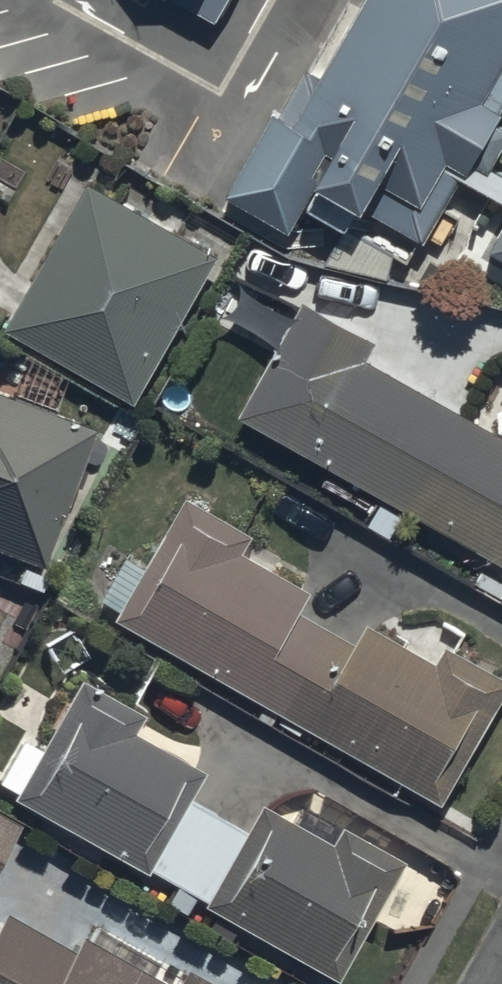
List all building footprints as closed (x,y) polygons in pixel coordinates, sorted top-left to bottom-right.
[(218,22),(230,0),(179,0),(218,22)] [(299,120),(275,107),(223,197),(292,237),(309,208),(348,231),(365,202),(428,239),(501,110),(501,0),(369,0),(299,120)] [(136,412),(222,261),(92,187),(6,339),(136,412)] [(487,253),(501,261),(501,227),(487,253)] [(241,421),(501,567),(501,436),(369,362),(376,349),(286,299),(260,347),(277,356),(241,421)] [(0,404),(0,560),(40,575),(91,438),(0,404)] [(118,625),(444,807),(501,704),(501,682),(445,650),(436,666),(368,628),(357,648),(301,616),(313,594),(243,555),(253,538),(188,501),(118,625)] [(12,805),(144,880),(147,875),(176,891),(165,909),(181,918),(192,900),(202,906),(198,913),(323,983),(337,983),(402,871),(335,833),(325,850),(259,813),(246,836),(190,804),(203,779),(130,738),(140,722),(77,686),(37,756),(19,746),(0,778),(0,789),(16,798),(12,805)] [(17,834),(0,824),(0,864),(17,834)] [(0,920),(0,983),(152,983),(146,981),(153,967),(94,934),(86,948),(76,942),(68,955),(1,918),(0,920)] [(185,976),(180,983),(199,983),(185,976)]
